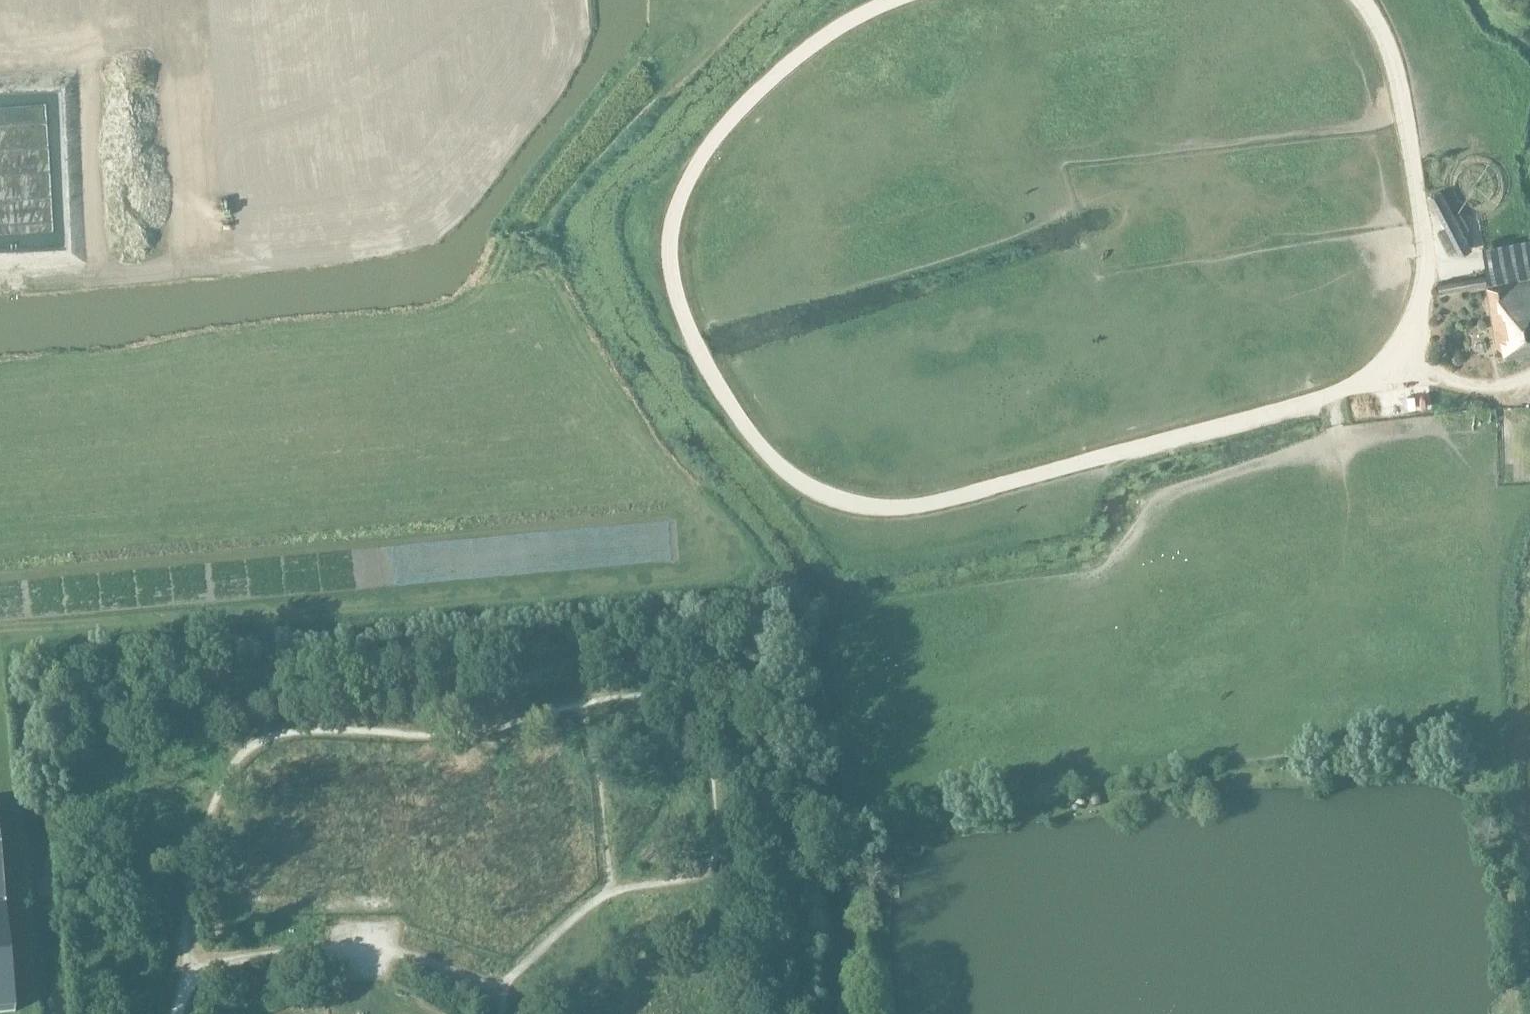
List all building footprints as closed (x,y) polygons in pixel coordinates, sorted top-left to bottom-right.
[(1440,189),(1428,195),(1460,254),(1472,247),(1440,189)] [(1481,248),(1488,285),(1529,277),(1529,239),(1481,248)] [(1484,274),(1438,282),(1440,291),(1486,283),(1484,274)] [(1488,286),(1500,362),(1529,356),(1529,278),(1488,286)] [(4,906),(2,882),(0,860),(0,1013),(15,1012),(4,906)] [(245,897),(261,897),(260,883),(244,884),(245,897)]
